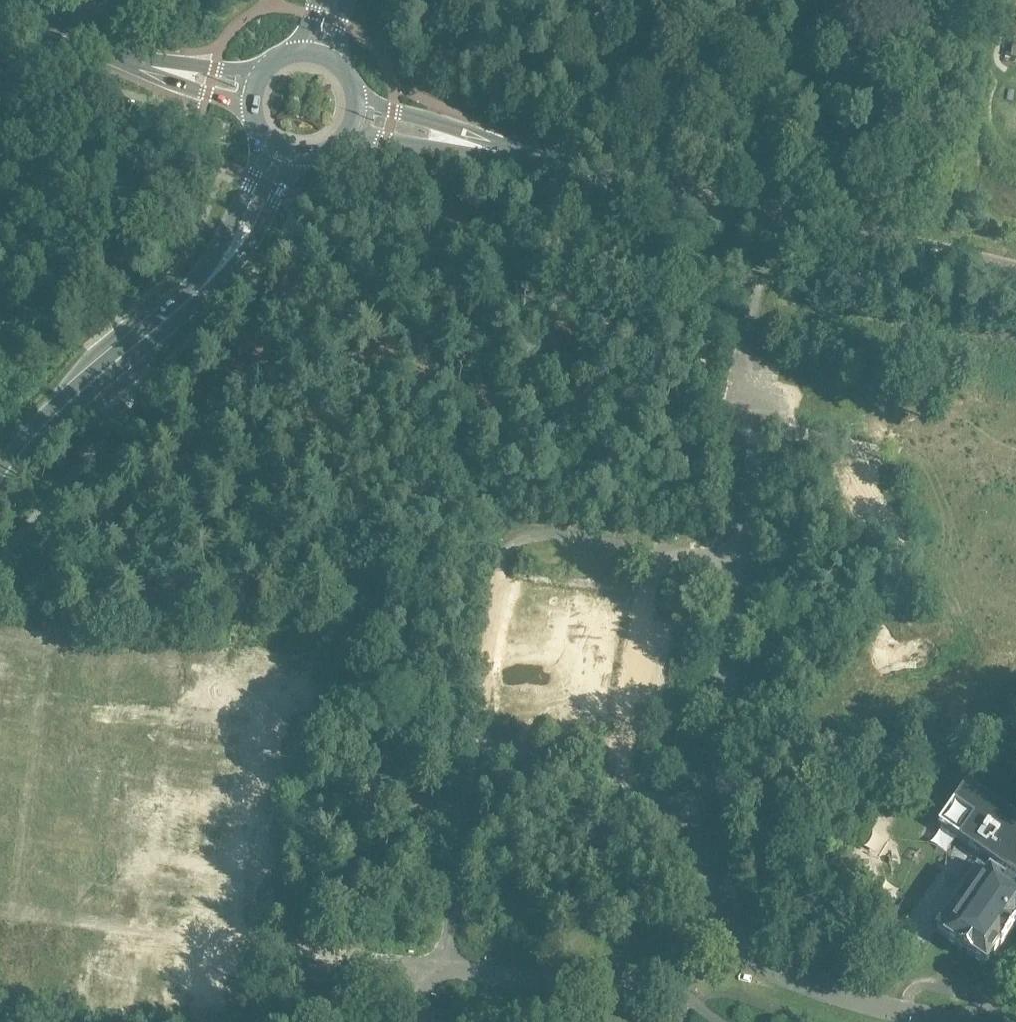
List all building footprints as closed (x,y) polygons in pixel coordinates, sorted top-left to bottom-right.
[(548,613),(545,634),(565,636),(561,662),(621,670),(628,624),(548,613)] [(233,638),(231,650),(242,651),(244,639),(233,638)] [(244,639),(242,651),(253,653),(255,641),(244,639)] [(273,643),(272,655),(283,656),(285,644),(273,643)] [(326,643),(324,655),(336,657),(338,645),(326,643)] [(285,644),(283,656),(294,658),(296,646),(285,644)] [(260,672),(255,712),(275,714),(280,675),(260,672)] [(308,778),(307,790),(319,791),(320,779),(308,778)] [(966,787),(938,828),(1000,870),(994,878),(978,867),(934,933),(944,940),(943,943),(958,953),(958,954),(971,963),(972,962),(987,972),(1003,949),(1004,951),(1015,933),(1015,820),(966,787)] [(297,815),(296,826),(308,828),(309,817),(297,815)] [(296,826),(294,837),(306,839),(308,828),(296,826)] [(292,856),(291,867),(303,869),(304,858),(292,856)] [(291,867),(289,878),(301,880),(303,869),(291,867)]
